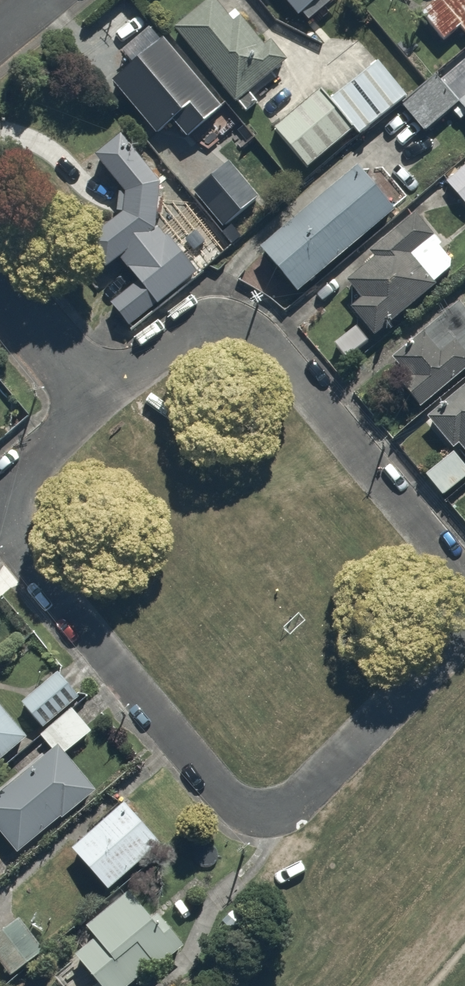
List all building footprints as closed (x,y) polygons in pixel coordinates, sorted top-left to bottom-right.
[(214,0),(213,0),(175,30),(236,106),(239,104),(247,114),(259,104),(250,94),(288,63),(272,43),(266,48),(236,13),(229,18),(214,0)] [(299,20),(303,16),(310,24),(333,4),(330,0),(283,0),(299,20)] [(421,15),(445,43),(462,29),(464,33),(464,0),(439,0),(421,15)] [(134,68),(113,85),(158,138),(174,124),(177,127),(170,133),(177,140),(183,135),(188,141),(223,112),(164,41),(162,43),(150,30),(131,46),(133,48),(124,56),(134,68)] [(330,104),(353,131),(361,139),(402,107),(409,101),(379,64),(330,104)] [(442,84),(460,105),(464,111),(464,64),(442,84)] [(460,105),(442,84),(436,78),(409,101),(402,107),(427,135),(453,112),(460,105)] [(330,104),(320,92),(275,130),(308,170),(353,131),(330,104)] [(453,112),(462,121),(464,118),(464,111),(460,105),(453,112)] [(86,245),(107,272),(121,261),(139,284),(112,306),(130,328),(158,306),(159,307),(199,274),(169,238),(167,240),(157,228),(161,187),(122,138),(96,159),(127,196),(120,195),(117,215),(124,216),(86,245)] [(194,194),(224,230),(260,200),(230,164),(194,194)] [(446,183),(464,205),(464,168),(446,183)] [(359,169),(261,251),(299,296),(396,213),(359,169)] [(351,311),(375,339),(437,288),(435,285),(452,271),(453,262),(440,248),(442,247),(416,216),(370,254),(375,260),(347,283),(362,301),(351,311)] [(232,227),(223,234),(233,246),(242,239),(232,227)] [(421,410),(464,374),(464,311),(460,305),(393,361),(409,379),(401,386),(421,410)] [(454,452),(460,447),(464,453),(464,389),(428,420),(454,452)] [(455,453),(427,476),(444,498),(464,480),(464,466),(455,453)] [(45,730),(81,699),(59,675),(23,704),(45,730)] [(29,739),(0,705),(0,764),(29,739)] [(61,760),(93,733),(73,709),(41,736),(61,760)] [(60,748),(0,797),(0,832),(20,856),(62,820),(64,821),(98,792),(60,748)] [(163,846),(125,805),(74,851),(110,892),(163,846)] [(186,949),(160,916),(154,921),(131,894),(89,929),(97,940),(77,957),(100,985),(98,985),(134,985),(157,967),(160,970),(186,949)] [(22,921),(0,937),(0,962),(12,978),(45,952),(22,921)]
